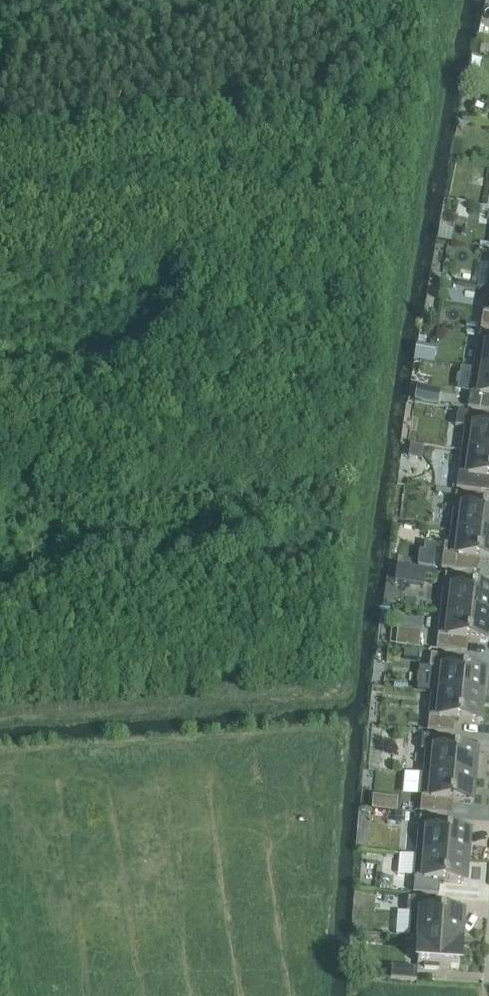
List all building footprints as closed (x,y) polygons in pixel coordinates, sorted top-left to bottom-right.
[(476,95),(488,97),(488,90),(488,84),(479,82),(476,95)] [(484,303),(480,327),(488,328),(488,303),(484,303)] [(473,370),(488,372),(488,334),(479,332),(473,370)] [(473,370),(467,407),(488,411),(488,372),(473,370)] [(416,389),(415,401),(438,404),(440,392),(416,389)] [(461,450),(488,454),(488,416),(457,411),(455,426),(465,427),(461,450)] [(461,450),(456,488),(481,492),(483,479),(488,479),(488,454),(461,450)] [(450,531),(488,536),(488,511),(479,510),(481,497),(455,493),(450,531)] [(450,531),(450,532),(459,533),(458,545),(443,544),(440,568),(471,572),(472,559),(488,561),(488,536),(450,531)] [(419,552),(417,566),(433,568),(435,554),(424,552),(419,552)] [(440,612),(488,618),(488,593),(468,590),(470,577),(444,574),(440,612)] [(440,612),(435,649),(461,653),(463,639),(487,642),(488,622),(488,618),(440,612)] [(409,631),(407,648),(419,650),(421,633),(409,631)] [(405,652),(404,659),(417,660),(418,653),(405,652)] [(433,669),(431,693),(480,698),(483,673),(459,671),(460,658),(430,654),(428,669),(433,669)] [(480,698),(431,693),(427,730),(452,733),(454,720),(478,723),(480,698)] [(425,750),(423,774),(472,778),(475,754),(451,751),(452,738),(421,735),(420,750),(425,750)] [(472,778),(423,774),(419,811),(445,814),(446,801),(470,803),(472,778)] [(374,797),(373,810),(396,812),(397,799),(374,797)] [(419,817),(415,855),(465,859),(467,834),(443,832),(444,819),(419,817)] [(465,859),(415,855),(412,893),(438,895),(439,882),(463,884),(465,859)] [(411,913),(409,936),(459,939),(461,915),(437,913),(438,900),(407,898),(406,912),(411,913)] [(459,939),(409,936),(409,937),(419,937),(417,964),(424,964),(424,968),(437,969),(438,965),(457,967),(459,939)] [(416,981),(417,969),(391,967),(390,979),(416,981)]
